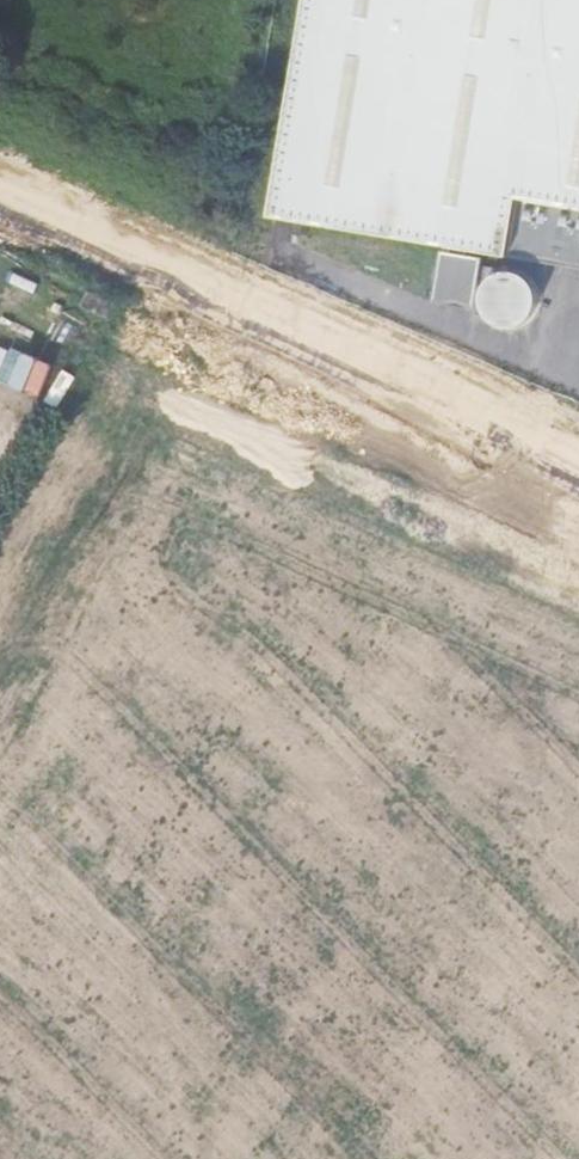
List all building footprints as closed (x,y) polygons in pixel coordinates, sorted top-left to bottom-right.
[(280,213),(510,251),(521,187),(578,197),(578,0),(314,0),(280,213)]
